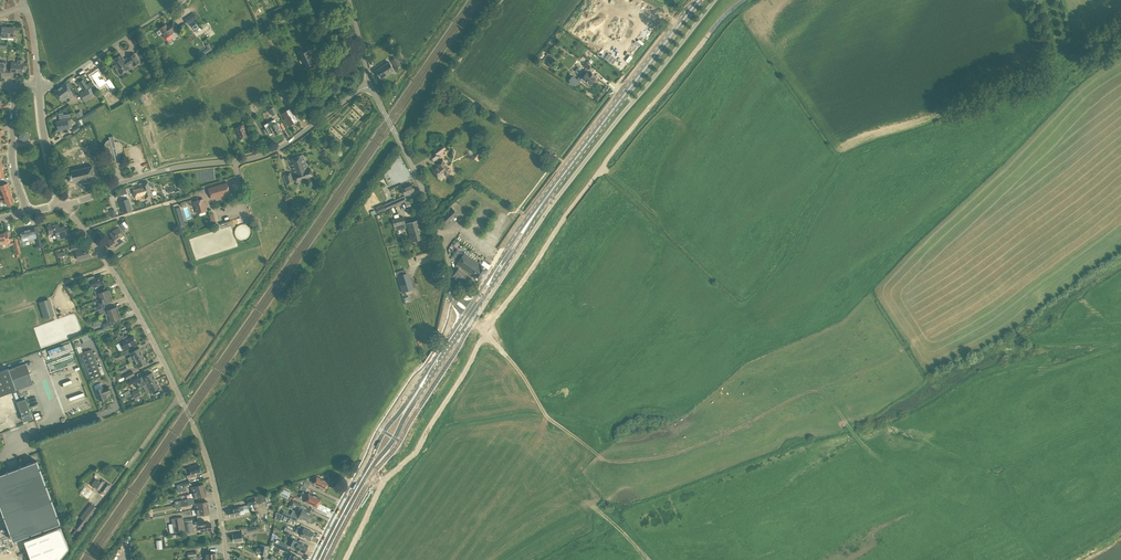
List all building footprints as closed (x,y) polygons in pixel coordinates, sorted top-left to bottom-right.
[(273,22),(275,26),(281,23),(281,24),(287,21),(286,17),(280,20),(279,19),(273,22)] [(199,27),(194,20),(190,23),(194,30),(199,27)] [(179,29),(175,23),(169,27),(168,26),(161,31),(157,33),(160,36),(163,34),(167,39),(174,35),(173,33),(179,29)] [(0,25),(0,37),(8,37),(8,27),(4,27),(4,25),(0,25)] [(8,27),(8,37),(14,37),(14,34),(17,34),(18,26),(12,26),(12,27),(8,27)] [(300,41),(303,48),(311,44),(308,37),(300,41)] [(202,53),(204,55),(213,49),(209,43),(206,44),(205,45),(207,48),(202,52),(202,53)] [(302,57),(300,58),(303,65),(306,64),(307,67),(313,64),(313,63),(319,61),(313,48),(301,54),(302,57)] [(134,54),(128,58),(125,61),(121,55),(112,61),(120,74),(129,68),(128,66),(132,64),(133,66),(140,62),(134,54)] [(396,58),(391,61),(396,68),(401,65),(396,58)] [(7,69),(7,76),(13,76),(14,72),(19,72),(19,62),(11,62),(11,69),(7,69)] [(19,62),(19,72),(20,72),(20,74),(23,74),(23,69),(27,69),(27,62),(19,62)] [(389,62),(376,71),(381,79),(394,70),(389,62)] [(571,68),(574,70),(579,64),(575,62),(571,68)] [(584,66),(587,68),(584,72),(583,72),(581,74),(581,75),(577,80),(573,76),(569,80),(571,81),(569,83),(573,86),(574,84),(576,86),(582,79),(585,82),(586,81),(591,85),(596,79),(594,78),(595,76),(590,72),(589,73),(587,72),(591,67),(586,63),(584,66)] [(105,81),(98,70),(91,76),(94,80),(93,81),(95,84),(96,83),(100,88),(106,83),(112,90),(116,87),(109,78),(105,81)] [(79,82),(84,90),(88,87),(83,80),(79,82)] [(69,88),(65,83),(54,91),(58,96),(69,88)] [(69,88),(58,96),(62,102),(73,94),(72,93),(74,92),(75,94),(78,92),(73,85),(69,88)] [(282,90),(287,98),(285,99),(290,106),(296,102),(291,95),(286,87),(282,90)] [(80,93),(84,101),(92,97),(88,89),(80,93)] [(278,113),(274,106),(269,109),(272,116),(278,113)] [(289,126),(299,119),(295,113),(293,114),(290,108),(282,113),(286,119),(285,119),(289,126)] [(78,119),(84,116),(81,111),(75,114),(78,119)] [(63,129),(72,128),(70,114),(63,115),(63,112),(59,113),(60,121),(57,121),(57,124),(57,127),(58,127),(58,131),(63,130),(63,129)] [(270,127),(274,135),(281,131),(277,123),(276,123),(275,120),(272,122),(273,125),(270,127)] [(243,124),(235,128),(240,139),(248,135),(243,124)] [(21,133),(20,135),(20,139),(23,140),(26,139),(28,137),(27,134),(25,132),(21,133)] [(122,158),(121,153),(122,151),(122,150),(123,148),(122,147),(122,145),(121,144),(120,143),(119,142),(117,142),(115,141),(114,142),(113,136),(113,137),(109,138),(109,137),(110,139),(109,140),(107,140),(106,141),(106,142),(105,143),(105,144),(104,145),(104,146),(105,148),(105,149),(106,150),(107,151),(108,152),(109,153),(111,158),(115,157),(115,158),(117,157),(117,160),(118,160),(118,159),(122,158)] [(476,152),(478,153),(474,158),(477,161),(482,154),(477,150),(476,152)] [(433,162),(439,157),(435,151),(428,156),(433,162)] [(308,169),(303,155),(289,159),(295,176),(294,176),(296,181),(312,175),(310,169),(308,169)] [(446,175),(451,172),(442,160),(437,164),(438,165),(432,170),(439,179),(445,174),(446,175)] [(73,179),(74,182),(95,177),(93,166),(66,172),(68,180),(73,179)] [(292,172),(283,175),(286,184),(295,181),(292,172)] [(140,185),(133,186),(137,199),(143,197),(144,199),(146,198),(152,196),(148,181),(139,184),(140,185)] [(211,198),(230,192),(227,182),(208,188),(211,198)] [(3,192),(10,189),(7,183),(0,185),(3,192)] [(412,183),(401,188),(405,196),(415,191),(412,183)] [(10,189),(3,192),(5,198),(12,196),(10,189)] [(12,196),(5,198),(7,205),(15,202),(12,196)] [(406,201),(404,196),(384,204),(386,210),(393,207),(406,201)] [(132,210),(128,199),(120,201),(123,213),(132,210)] [(203,199),(194,202),(197,214),(207,211),(203,199)] [(240,222),(239,215),(245,214),(244,202),(226,205),(228,218),(229,218),(230,223),(240,222)] [(180,207),(176,208),(180,222),(184,220),(180,207)] [(441,217),(448,224),(457,214),(451,208),(441,217)] [(403,217),(392,220),(394,226),(401,224),(402,229),(406,228),(403,217)] [(424,238),(418,220),(407,223),(412,241),(424,238)] [(234,235),(243,232),(240,222),(231,225),(234,235)] [(59,223),(48,226),(50,234),(57,233),(58,240),(71,237),(69,230),(65,231),(64,226),(59,227),(59,223)] [(36,234),(35,234),(34,226),(20,230),(23,241),(31,239),(36,238),(37,245),(41,244),(39,234),(36,235),(36,234)] [(113,237),(109,240),(115,248),(123,242),(120,238),(123,236),(118,228),(110,233),(113,237)] [(456,239),(469,247),(465,254),(463,252),(454,265),(458,268),(452,277),(461,283),(467,275),(472,278),(473,276),(479,281),(488,269),(481,264),(480,265),(469,257),(474,250),(476,252),(483,243),(463,230),(456,239)] [(4,233),(0,234),(0,244),(2,243),(2,245),(10,243),(8,235),(4,235),(4,233)] [(79,244),(73,245),(71,246),(72,250),(75,249),(78,260),(90,257),(87,248),(81,250),(79,244)] [(406,273),(397,276),(397,277),(398,280),(401,289),(402,293),(411,290),(410,286),(407,277),(406,273)] [(95,279),(94,275),(87,278),(88,281),(92,280),(94,287),(105,284),(102,276),(95,279)] [(108,289),(101,292),(100,289),(94,291),(96,297),(100,296),(101,299),(110,295),(108,289)] [(101,299),(102,302),(99,303),(99,305),(96,307),(97,310),(99,310),(107,307),(105,304),(113,301),(110,295),(101,299)] [(49,299),(39,302),(44,319),(55,315),(49,299)] [(109,306),(107,307),(99,310),(99,311),(102,312),(104,312),(105,314),(108,313),(109,316),(119,312),(117,306),(110,309),(109,306)] [(109,316),(110,319),(107,320),(108,322),(102,324),(103,328),(115,324),(121,321),(120,318),(121,318),(119,312),(109,316)] [(132,336),(126,339),(124,337),(117,340),(118,343),(122,350),(125,349),(136,343),(132,336)] [(131,352),(129,353),(130,357),(128,358),(130,362),(135,359),(135,360),(143,355),(138,348),(131,352)] [(102,375),(91,349),(79,354),(89,380),(102,375)] [(124,356),(129,353),(127,350),(116,356),(118,359),(124,356)] [(135,360),(137,363),(135,364),(137,368),(147,363),(143,355),(135,360)] [(34,357),(28,360),(31,365),(37,363),(34,357)] [(9,369),(16,390),(33,384),(29,373),(30,373),(26,362),(9,369)] [(62,384),(74,379),(69,364),(59,367),(61,372),(58,373),(62,384)] [(9,369),(8,368),(0,371),(0,396),(16,390),(9,369)] [(126,380),(135,375),(132,371),(124,375),(126,380)] [(147,383),(156,379),(152,372),(144,376),(141,377),(144,381),(140,383),(142,386),(143,386),(147,383)] [(147,383),(143,386),(147,393),(151,391),(160,387),(156,379),(147,383)] [(111,392),(108,386),(103,388),(103,387),(95,390),(100,401),(107,398),(106,394),(111,392)] [(135,398),(141,395),(138,389),(131,393),(133,395),(134,397),(135,398)] [(32,418),(25,397),(22,398),(23,400),(17,401),(24,421),(32,418)] [(8,471),(7,471),(6,472),(0,474),(0,505),(4,516),(3,517),(5,518),(10,532),(9,534),(11,534),(13,541),(29,535),(31,535),(31,534),(42,530),(43,531),(44,529),(60,523),(58,517),(58,515),(57,515),(51,500),(52,499),(51,498),(46,486),(47,484),(45,484),(40,469),(41,468),(39,467),(37,461),(21,467),(19,466),(19,468),(8,471)] [(199,464),(190,467),(191,471),(186,473),(187,477),(202,473),(199,464)] [(111,485),(100,477),(98,480),(95,478),(90,485),(104,494),(111,485)] [(324,489),(325,489),(328,482),(317,477),(314,483),(320,487),(319,489),(322,490),(324,490),(324,489)] [(305,479),(302,485),(308,488),(311,482),(305,479)] [(193,492),(205,489),(204,483),(192,487),(193,492)] [(91,497),(94,492),(89,488),(85,492),(91,497)] [(207,495),(205,489),(193,492),(194,498),(207,495)] [(287,498),(290,494),(283,490),(280,495),(287,498)] [(309,492),(308,494),(303,491),(302,493),(300,492),(300,493),(301,494),(319,503),(321,498),(309,492)] [(319,503),(301,494),(300,498),(305,500),(305,501),(316,507),(319,503)] [(262,502),(262,500),(261,500),(260,496),(254,497),(254,498),(247,500),(248,505),(259,503),(262,502)] [(99,509),(91,503),(80,517),(81,519),(75,527),(81,532),(88,523),(99,509)] [(231,516),(241,514),(240,510),(244,509),(243,506),(229,509),(231,516)] [(301,513),(311,518),(313,514),(303,509),(302,510),(299,508),(297,512),(301,513)] [(289,518),(291,519),(292,515),(283,511),(281,514),(289,518)] [(301,513),(297,512),(295,516),(309,522),(311,518),(301,513)] [(184,522),(183,516),(171,519),(172,524),(173,533),(186,531),(186,528),(184,522)] [(204,519),(197,521),(198,529),(201,528),(202,532),(212,530),(211,523),(205,524),(204,519)] [(257,530),(256,525),(241,529),(242,533),(246,532),(246,535),(255,534),(254,531),(257,530)] [(304,527),(303,528),(301,527),(298,526),(297,529),(312,536),(314,532),(304,527)] [(61,527),(24,541),(32,559),(59,559),(68,548),(61,527)] [(312,536),(297,529),(295,533),(297,534),(297,533),(300,535),(310,540),(312,536)] [(241,532),(233,534),(234,541),(243,540),(245,539),(244,535),(242,535),(241,532)] [(292,543),(306,549),(308,545),(304,544),(305,542),(300,539),(299,541),(294,539),(292,543)] [(306,549),(292,543),(290,547),(298,550),(297,551),(300,553),(301,552),(304,553),(306,549)] [(261,553),(260,554),(266,555),(267,550),(269,550),(269,546),(260,544),(259,548),(257,548),(257,553),(261,553)]
